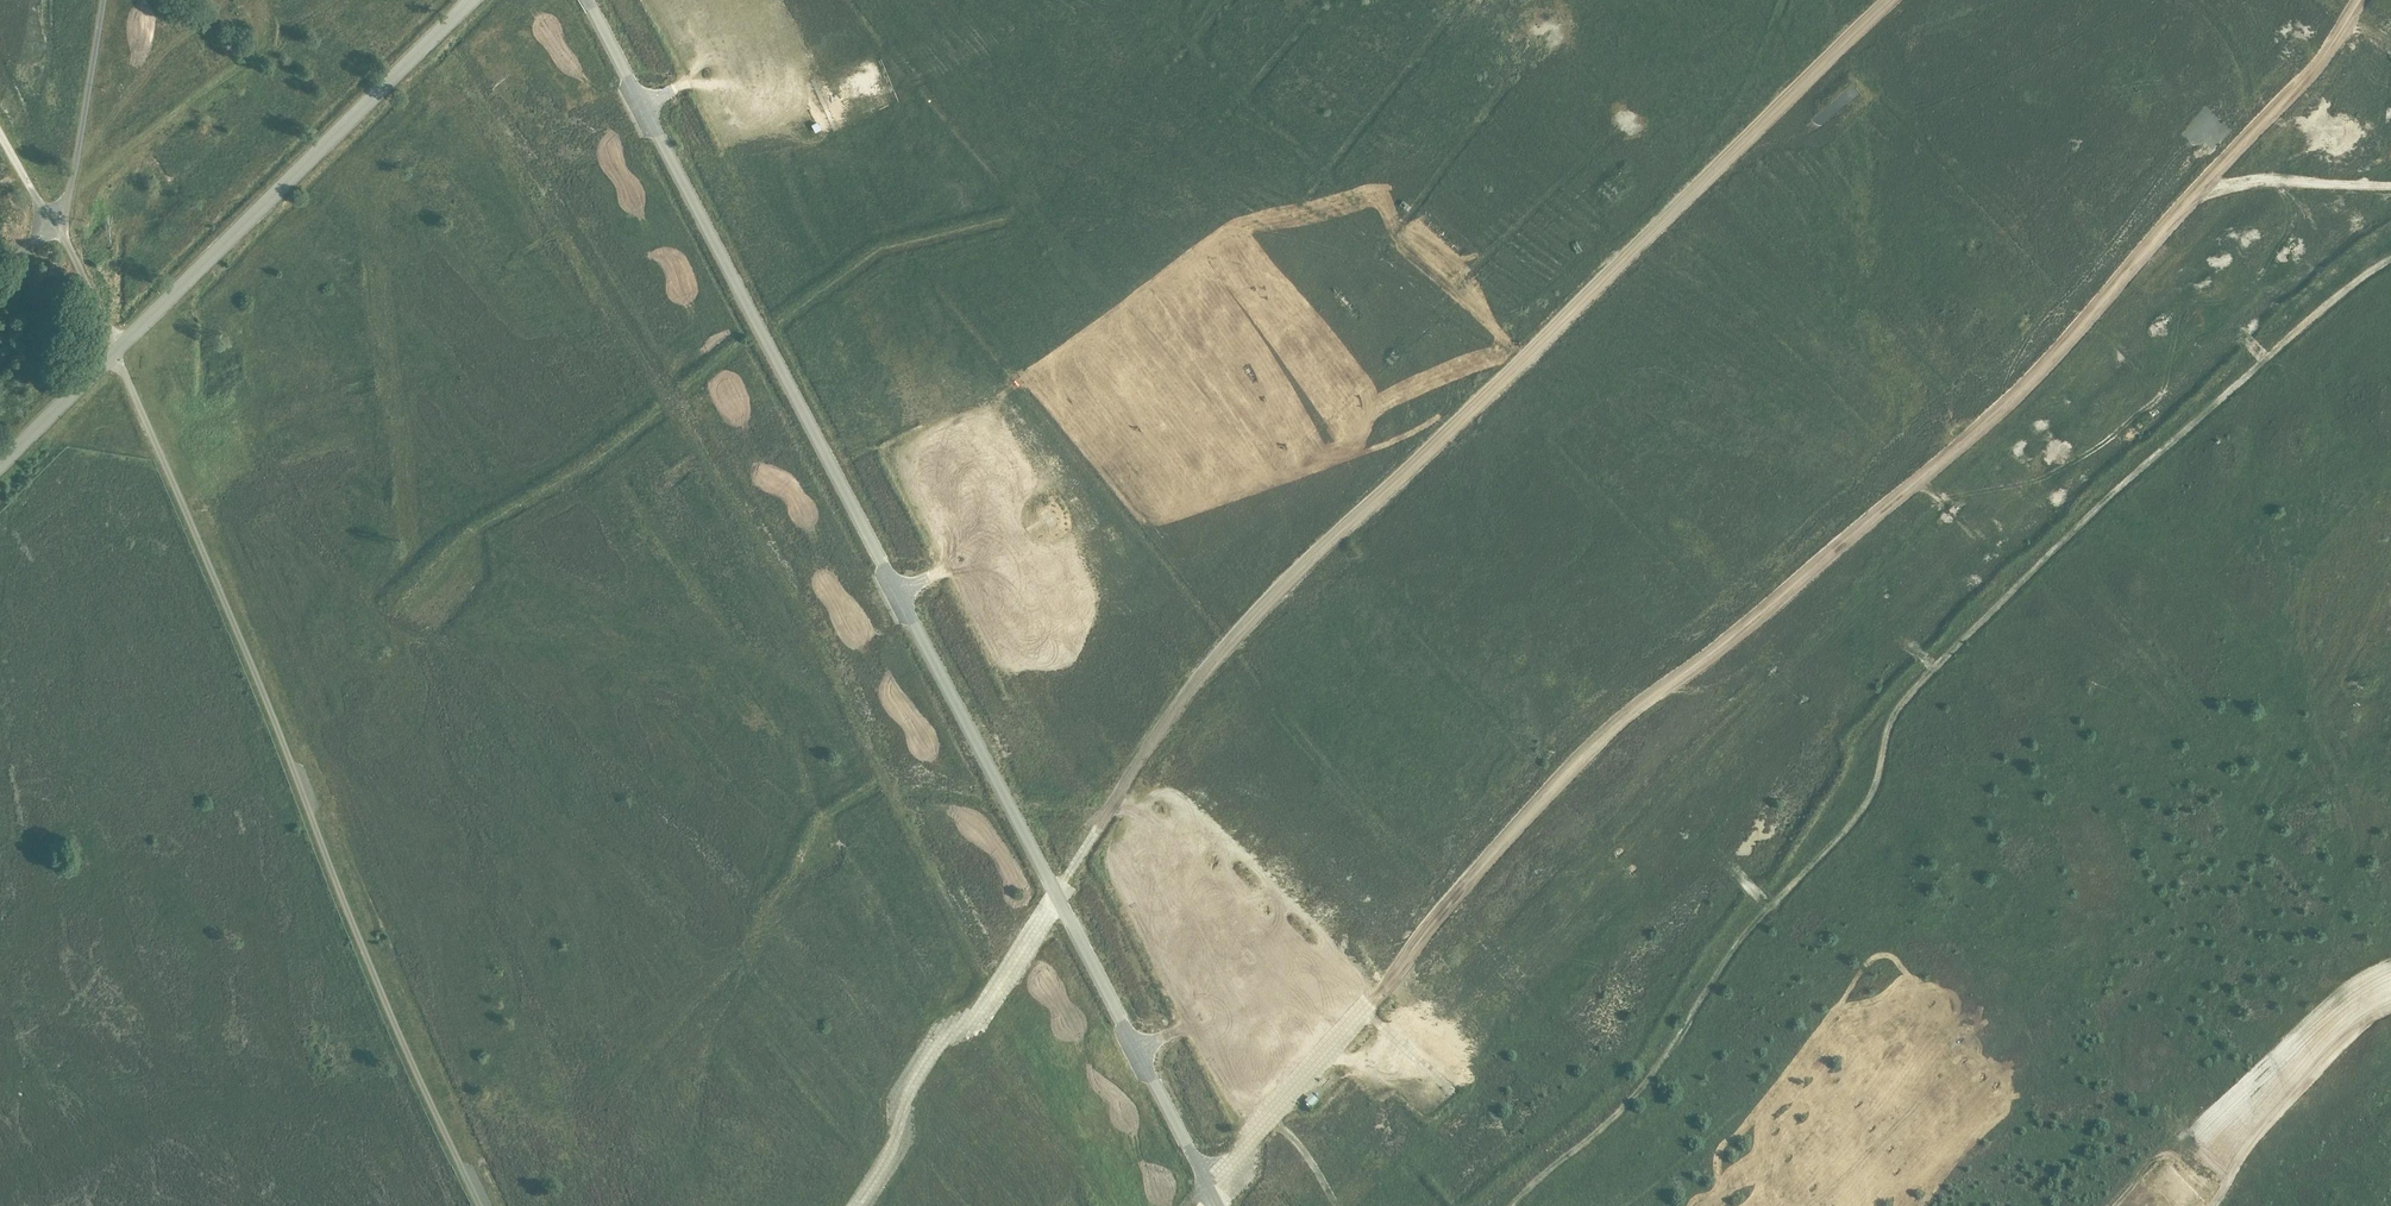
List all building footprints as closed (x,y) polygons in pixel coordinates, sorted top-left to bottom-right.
[(1310,1092),(1304,1102),(1312,1106),(1318,1097),(1310,1092)]
